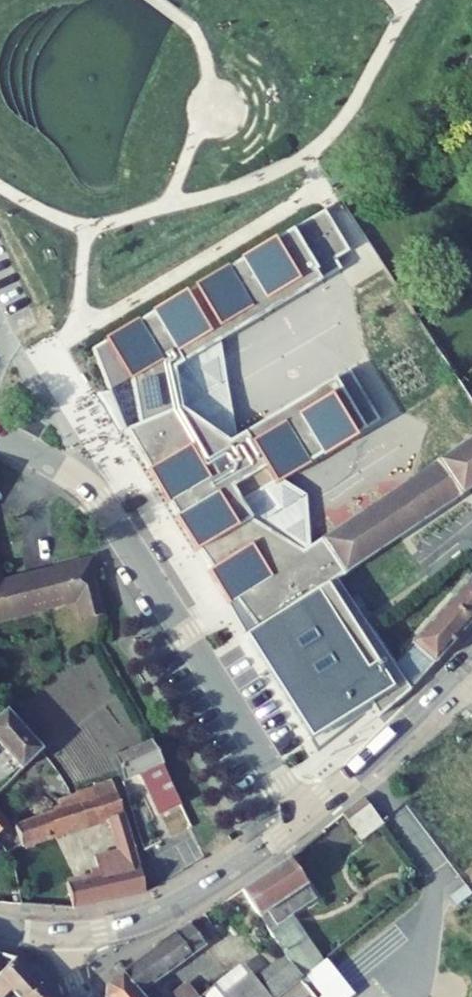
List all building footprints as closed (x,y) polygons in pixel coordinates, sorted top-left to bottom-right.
[(324,216),(93,354),(121,439),(310,747),(324,738),(374,707),(379,715),(407,692),(337,578),(315,544),(308,547),(305,497),(285,486),(381,424),(353,370),(236,440),(218,346),(341,274),(335,261),(346,253),(324,216)] [(438,460),(321,539),(344,574),(359,563),(471,488),(471,437),(438,460)] [(337,578),(344,574),(321,539),(315,544),(337,578)] [(57,567),(40,571),(50,611),(65,606),(65,604),(79,601),(83,616),(93,613),(94,616),(104,613),(91,560),(58,569),(57,567)] [(40,571),(22,575),(23,578),(13,580),(13,578),(8,579),(5,579),(7,585),(0,586),(0,585),(0,620),(33,612),(34,614),(50,611),(40,571)] [(411,691),(471,623),(471,577),(471,578),(393,664),(411,691)] [(34,614),(33,612),(0,620),(0,622),(34,614)] [(22,770),(43,750),(7,710),(0,715),(0,748),(2,746),(22,770)] [(114,758),(121,778),(123,783),(140,776),(147,793),(149,791),(160,815),(181,806),(151,742),(114,758)] [(73,909),(145,893),(139,867),(136,855),(123,813),(113,781),(86,789),(51,802),(54,812),(15,825),(23,847),(110,819),(121,853),(95,858),(100,876),(67,884),(73,909)] [(342,814),(362,840),(384,824),(364,798),(342,814)] [(9,825),(0,813),(0,832),(9,825)] [(11,837),(1,846),(3,847),(10,855),(18,849),(11,837)] [(287,917),(291,914),(315,899),(289,859),(242,890),(249,902),(287,958),(301,979),(312,970),(294,945),(303,939),(287,917)] [(11,904),(22,905),(18,883),(8,884),(11,904)] [(450,896),(457,905),(471,893),(471,892),(466,884),(450,896)] [(213,909),(220,919),(249,902),(242,890),(213,909)] [(323,961),(291,914),(287,917),(303,939),(294,945),(312,970),(323,961)] [(206,946),(189,924),(174,933),(155,949),(107,985),(105,996),(161,996),(152,986),(160,980),(155,973),(167,964),(172,971),(206,946)] [(16,958),(0,953),(0,977),(16,958)] [(12,990),(30,974),(16,958),(0,977),(0,996),(4,996),(12,990)] [(256,982),(268,996),(278,996),(301,979),(287,958),(256,982)] [(354,993),(326,958),(323,961),(312,970),(301,979),(314,996),(349,996),(354,993)] [(256,982),(243,965),(214,987),(221,996),(268,996),(256,982)] [(40,985),(30,974),(12,990),(18,996),(51,996),(40,985)] [(301,979),(278,996),(314,996),(301,979)] [(193,996),(198,996),(189,984),(186,987),(193,996)] [(186,987),(174,996),(193,996),(186,987)] [(208,996),(221,996),(214,987),(206,994),(208,996)]
